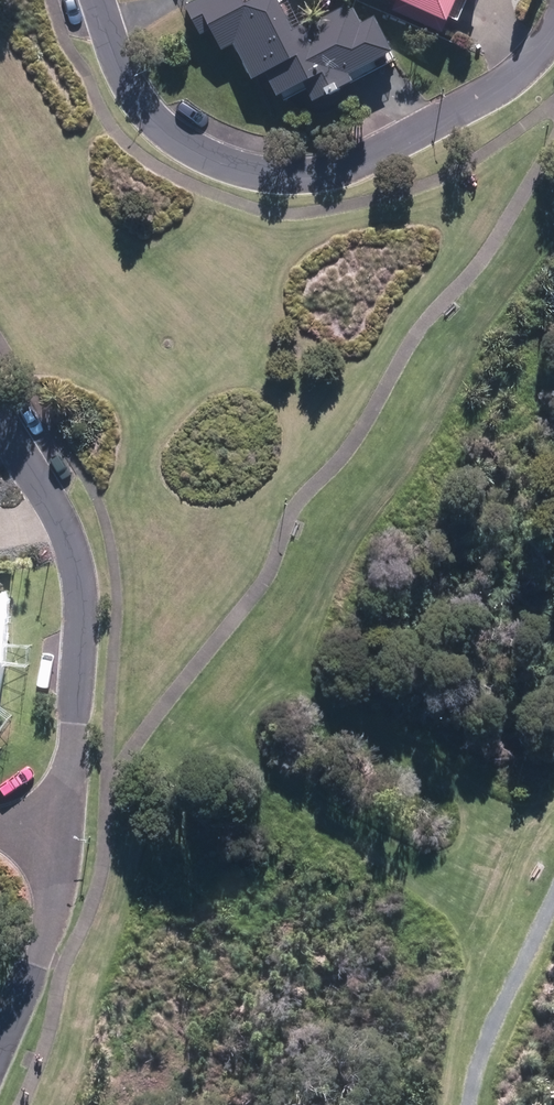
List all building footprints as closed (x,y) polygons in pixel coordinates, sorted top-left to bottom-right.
[(398,49),(381,16),(365,25),(354,5),(325,20),(314,0),(288,0),(285,2),(284,0),(200,0),(193,4),(206,28),(217,22),(230,46),(242,40),(261,75),(272,69),(286,94),(311,81),(320,98),(358,78),(355,72),(398,49)] [(455,17),(462,0),(413,0),(455,17)]
